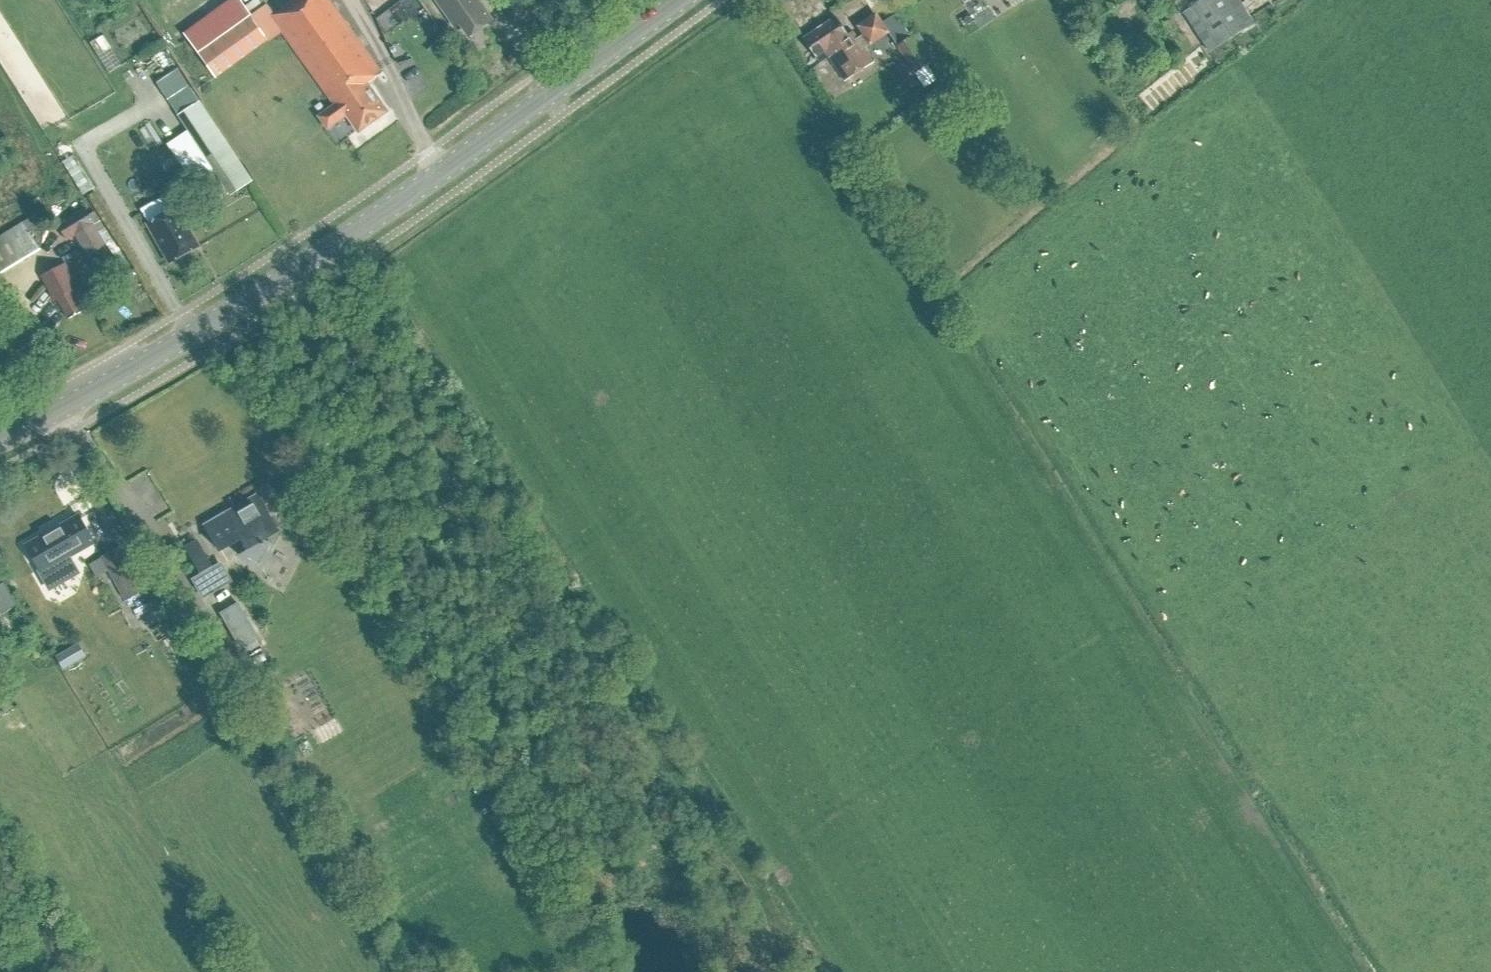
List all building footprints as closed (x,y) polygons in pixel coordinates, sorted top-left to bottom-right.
[(197,54),(215,77),(280,30),(334,105),(318,116),(327,129),(346,116),(356,130),(360,128),(361,130),(384,113),(383,112),(386,109),(367,82),(381,72),(329,0),(291,0),(257,25),(250,16),(219,38),(197,54)] [(470,36),(491,21),(476,0),(437,0),(455,26),(460,22),(470,36)] [(1207,52),(1252,23),(1237,0),(1202,0),(1181,13),(1207,52)] [(861,47),(868,43),(885,32),(874,15),(857,26),(863,34),(856,39),(851,30),(845,34),(834,18),(802,38),(818,63),(827,57),(840,77),(869,59),(861,47)] [(898,46),(914,72),(930,61),(914,36),(898,46)] [(186,73),(183,86),(201,90),(204,77),(186,73)] [(252,180),(199,101),(178,116),(231,195),(252,180)] [(50,142),(83,194),(94,187),(61,135),(50,142)] [(171,262),(197,247),(173,207),(148,221),(171,262)] [(106,245),(105,245),(84,209),(58,224),(67,239),(74,234),(88,256),(106,245)] [(7,230),(24,256),(51,240),(35,213),(7,230)] [(68,318),(89,308),(68,269),(44,282),(54,301),(57,299),(68,318)] [(256,497),(207,526),(221,549),(242,536),(247,545),(242,555),(260,565),(271,546),(270,546),(279,531),(274,528),(256,497)] [(41,536),(26,544),(40,570),(49,586),(77,570),(69,556),(94,542),(79,515),(63,523),(64,525),(42,537),(41,536)] [(231,581),(221,563),(213,568),(197,540),(186,547),(202,574),(193,579),(203,597),(231,581)] [(126,600),(140,593),(115,548),(101,556),(126,600)] [(2,614),(17,605),(3,582),(0,585),(0,611),(2,614)] [(258,637),(238,603),(221,613),(241,647),(245,645),(248,649),(258,644),(255,639),(258,637)] [(157,631),(170,627),(165,611),(151,615),(157,631)] [(104,644),(113,636),(105,625),(95,634),(104,644)] [(63,670),(86,657),(78,643),(55,656),(63,670)] [(275,693),(266,698),(276,715),(285,710),(275,693)]
